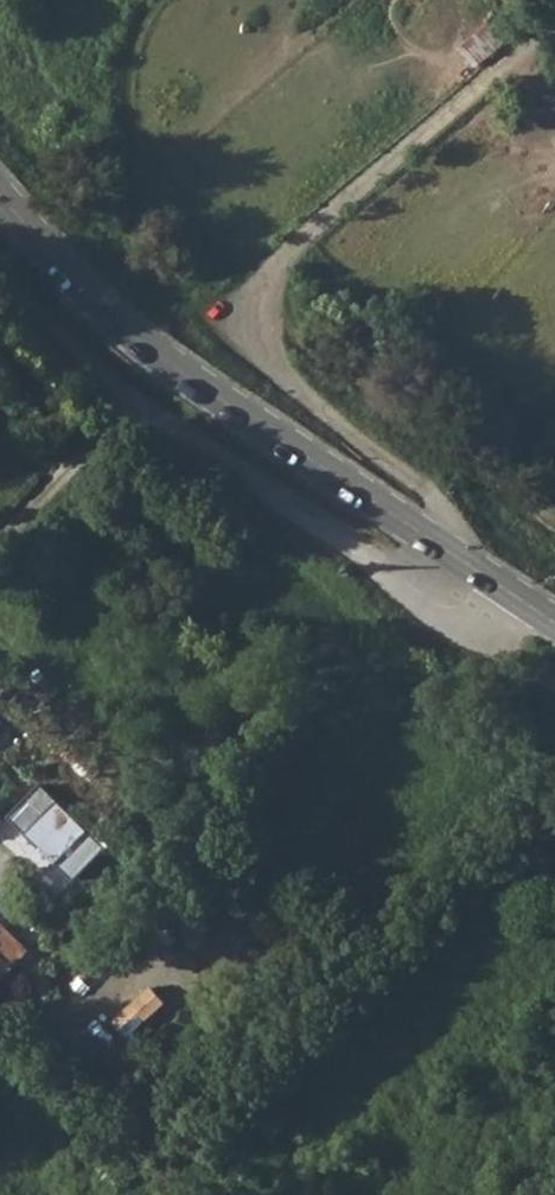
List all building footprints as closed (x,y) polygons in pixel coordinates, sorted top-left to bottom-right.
[(506,44),(489,29),(460,53),(479,70),(506,44)] [(546,61),(554,73),(554,55),(546,61)] [(42,786),(10,821),(74,885),(108,854),(42,786)] [(0,910),(0,983),(4,987),(41,950),(0,910)]
